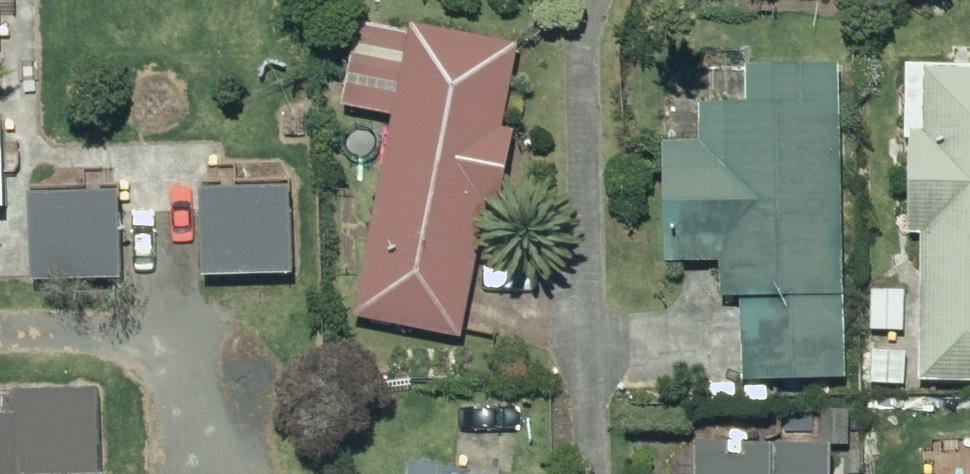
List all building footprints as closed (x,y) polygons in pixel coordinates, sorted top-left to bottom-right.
[(362,23),(344,104),(399,116),(361,314),(464,335),(491,203),(501,205),(517,128),(505,125),(522,43),(417,22),(414,34),(362,23)] [(751,102),(705,103),(706,143),(667,144),(670,261),(726,260),(726,297),(745,297),(746,377),(849,375),(843,62),(750,64),(751,102)] [(927,231),(924,380),(969,381),(969,65),(909,63),(907,135),(919,136),(915,231),(927,231)] [(328,147),(328,169),(354,168),(354,146),(328,147)] [(296,186),(204,189),(207,274),(298,271),(296,186)] [(123,192),(33,194),(34,278),(125,277),(123,192)] [(872,287),(871,329),(906,330),(906,288),(872,287)] [(877,350),(875,381),(906,382),(908,351),(877,350)] [(0,415),(0,473),(106,473),(101,386),(18,388),(18,414),(0,415)] [(825,407),(824,442),(852,443),(853,408),(825,407)] [(837,444),(701,441),(700,473),(837,473),(837,444)] [(415,462),(413,473),(483,473),(415,462)]
